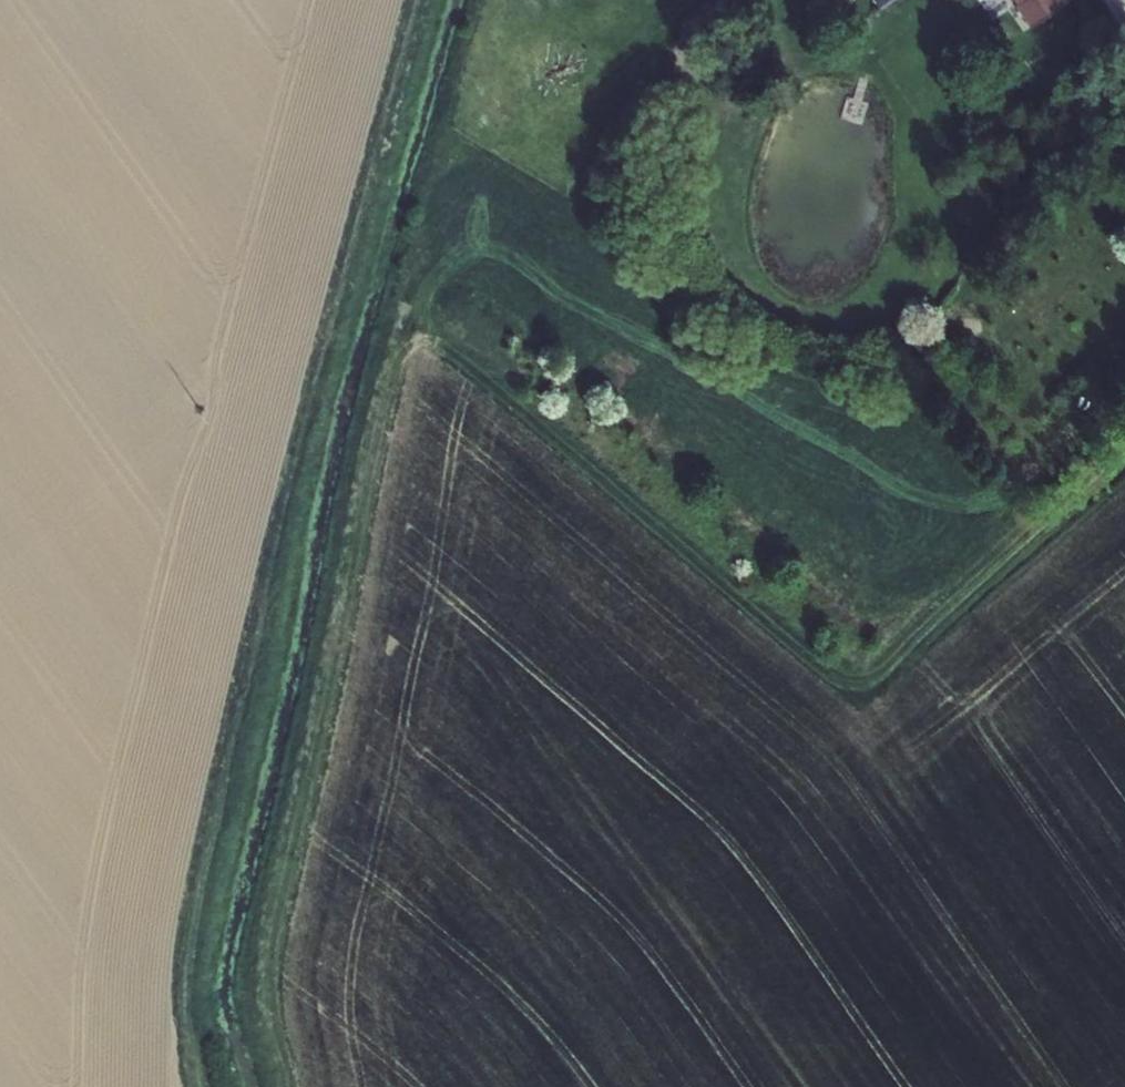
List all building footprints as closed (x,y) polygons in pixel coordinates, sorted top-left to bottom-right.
[(875,1),(881,10),(895,0),(876,0),(875,1)] [(1032,27),(1067,2),(1066,0),(1015,0),(1032,27)]
